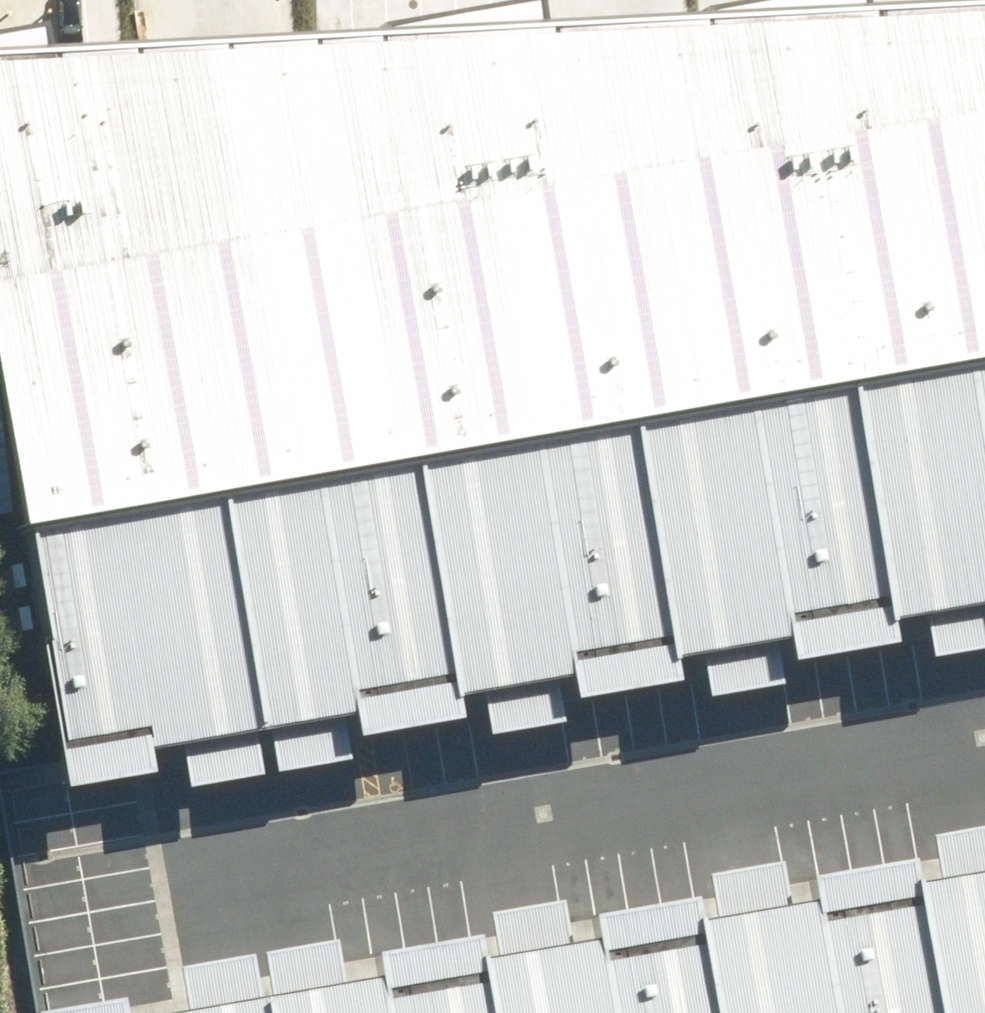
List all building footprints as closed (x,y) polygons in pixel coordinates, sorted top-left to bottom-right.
[(984,232),(984,0),(950,2),(984,232)] [(950,2),(911,4),(775,11),(841,388),(984,362),(984,232),(950,2)] [(841,388),(775,11),(660,17),(619,19),(681,415),(841,388)] [(681,415),(619,19),(583,21),(411,31),(480,450),(625,425),(681,415)] [(480,450),(411,31),(258,39),(220,41),(295,482),(408,463),(480,450)] [(220,41),(182,43),(0,52),(0,433),(16,531),(219,496),(295,482),(220,41)] [(841,388),(884,636),(967,621),(984,617),(984,362),(841,388)] [(884,636),(841,388),(681,415),(625,425),(671,675),(735,663),(884,636)] [(671,675),(625,425),(480,450),(408,463),(454,714),(513,703),(671,675)] [(454,714),(408,463),(295,482),(219,496),(261,749),(308,741),(454,714)] [(261,749),(219,496),(16,531),(60,786),(217,757),(261,749)] [(968,851),(909,862),(932,1012),(984,1012),(984,848),(968,851)] [(909,862),(746,892),(690,903),(710,1012),(932,1012),(909,862)] [(690,903),(524,934),(476,943),(488,1012),(710,1012),(690,903)] [(476,943),(297,976),(260,983),(264,1012),(488,1012),(476,943)] [(260,983),(206,993),(99,1012),(264,1012),(260,983)]
